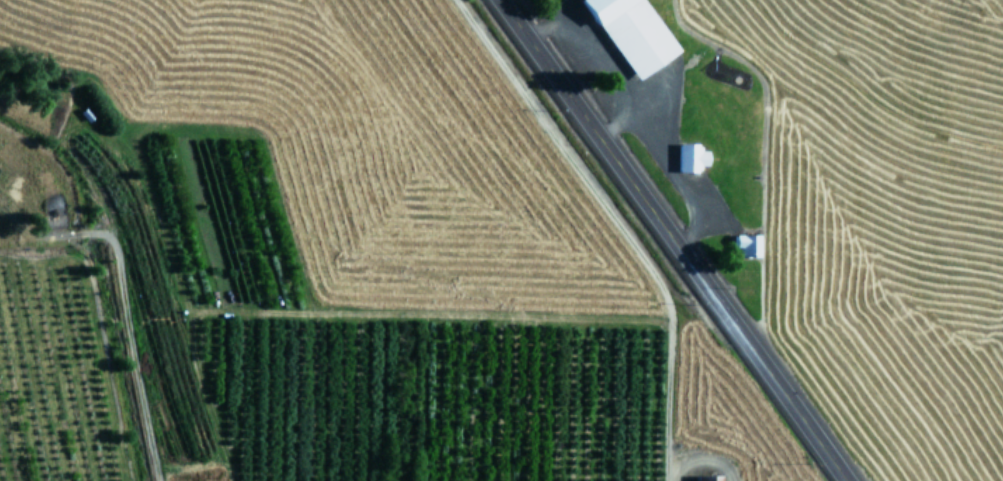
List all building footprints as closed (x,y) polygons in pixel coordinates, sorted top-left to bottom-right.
[(674,53),(640,0),(579,0),(631,80),(674,53)] [(704,165),(704,150),(695,150),(695,143),(675,143),(675,172),(696,171),(696,165),(704,165)]
